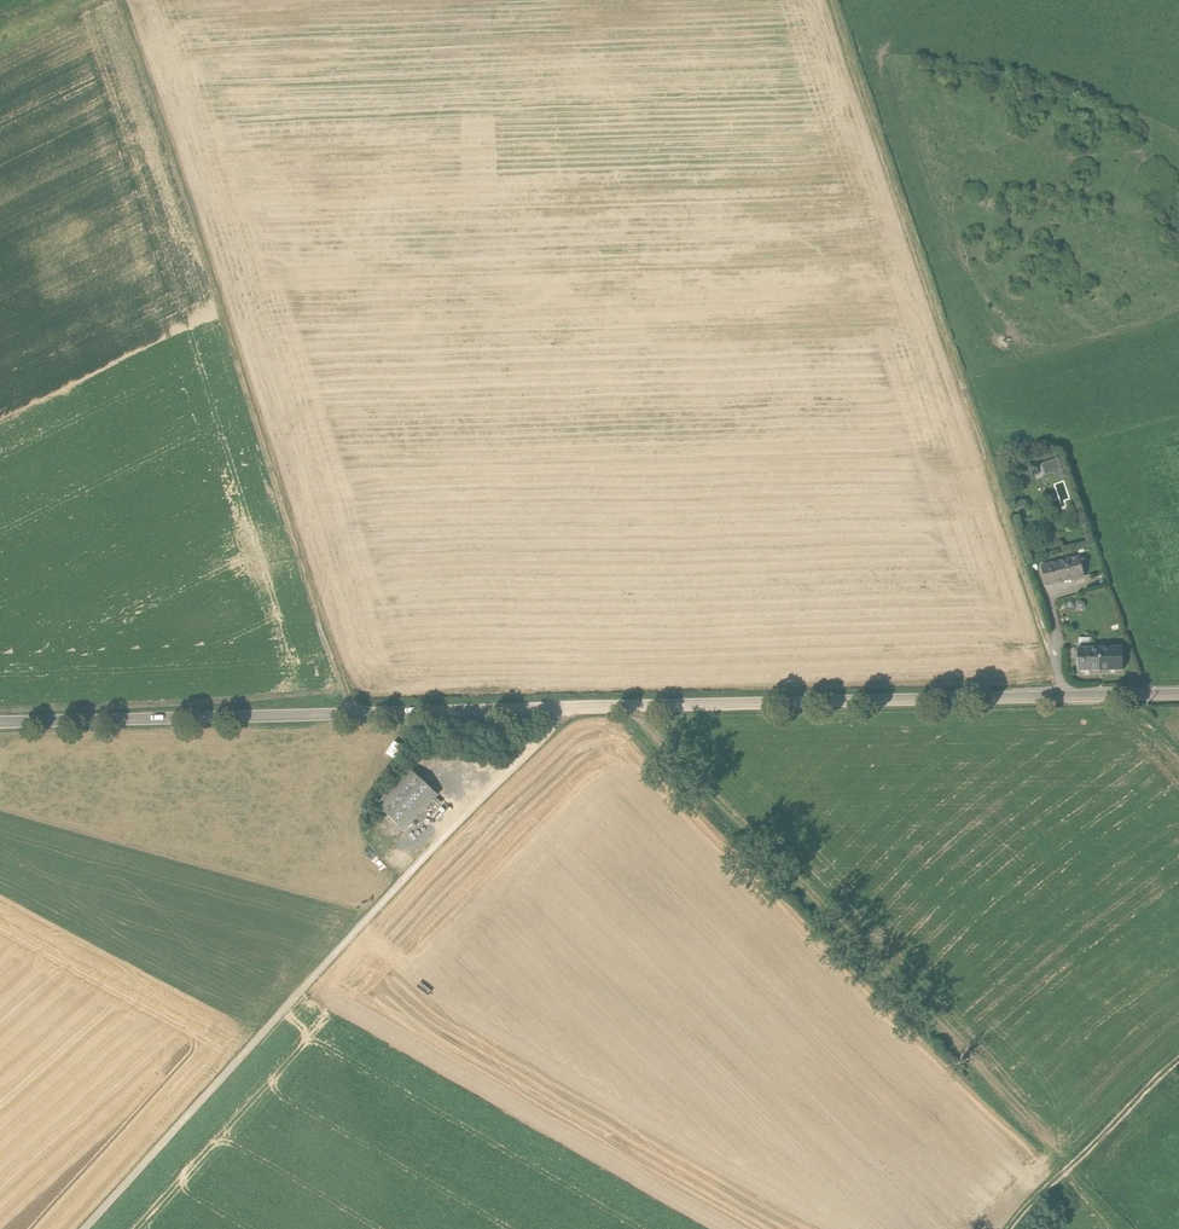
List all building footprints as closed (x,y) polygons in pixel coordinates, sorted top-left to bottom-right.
[(1059,458),(1040,464),(1043,475),(1052,472),(1055,481),(1065,477),(1059,458)] [(1079,555),(1041,565),(1046,585),(1085,575),(1079,555)] [(1100,648),(1078,649),(1078,671),(1100,670),(1100,648)] [(1122,648),(1100,648),(1100,670),(1123,670),(1122,648)] [(410,769),(377,805),(405,831),(438,796),(410,769)]
